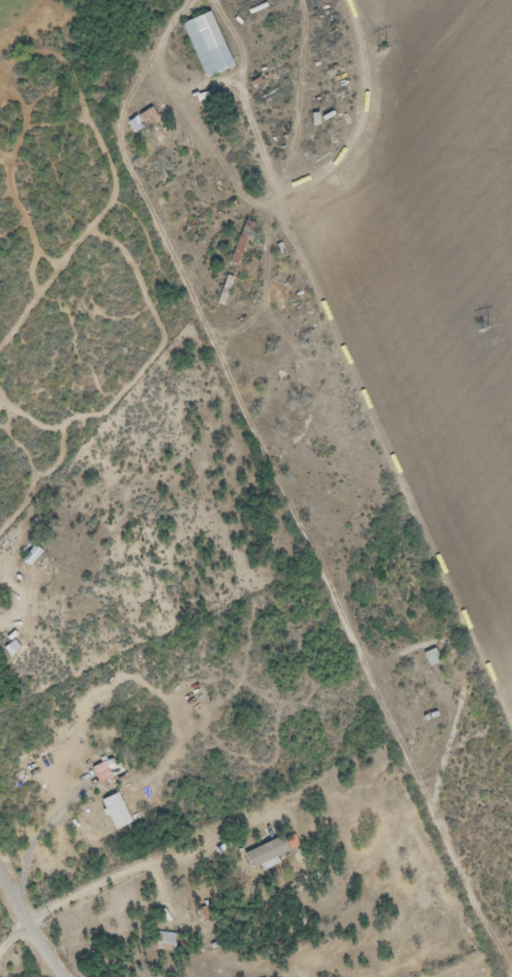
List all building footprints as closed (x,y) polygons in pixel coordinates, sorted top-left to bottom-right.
[(210,13),(182,24),(203,79),(231,68),(210,13)] [(156,119),(149,109),(127,124),(134,134),(156,119)] [(169,164),(177,159),(154,127),(147,133),(169,164)] [(234,267),(248,236),(241,233),(226,263),(234,267)] [(232,279),(225,277),(216,304),(223,306),(232,279)] [(19,560),(28,568),(41,553),(32,546),(19,560)] [(19,651),(13,642),(3,648),(8,657),(19,651)] [(418,668),(437,709),(445,706),(429,667),(439,663),(433,650),(423,655),(427,664),(418,668)] [(96,784),(110,779),(103,763),(90,768),(96,784)] [(98,804),(114,830),(130,820),(114,794),(98,804)] [(242,854),(249,870),(288,853),(281,838),(242,854)] [(174,934),(155,934),(155,952),(174,952),(174,934)]
